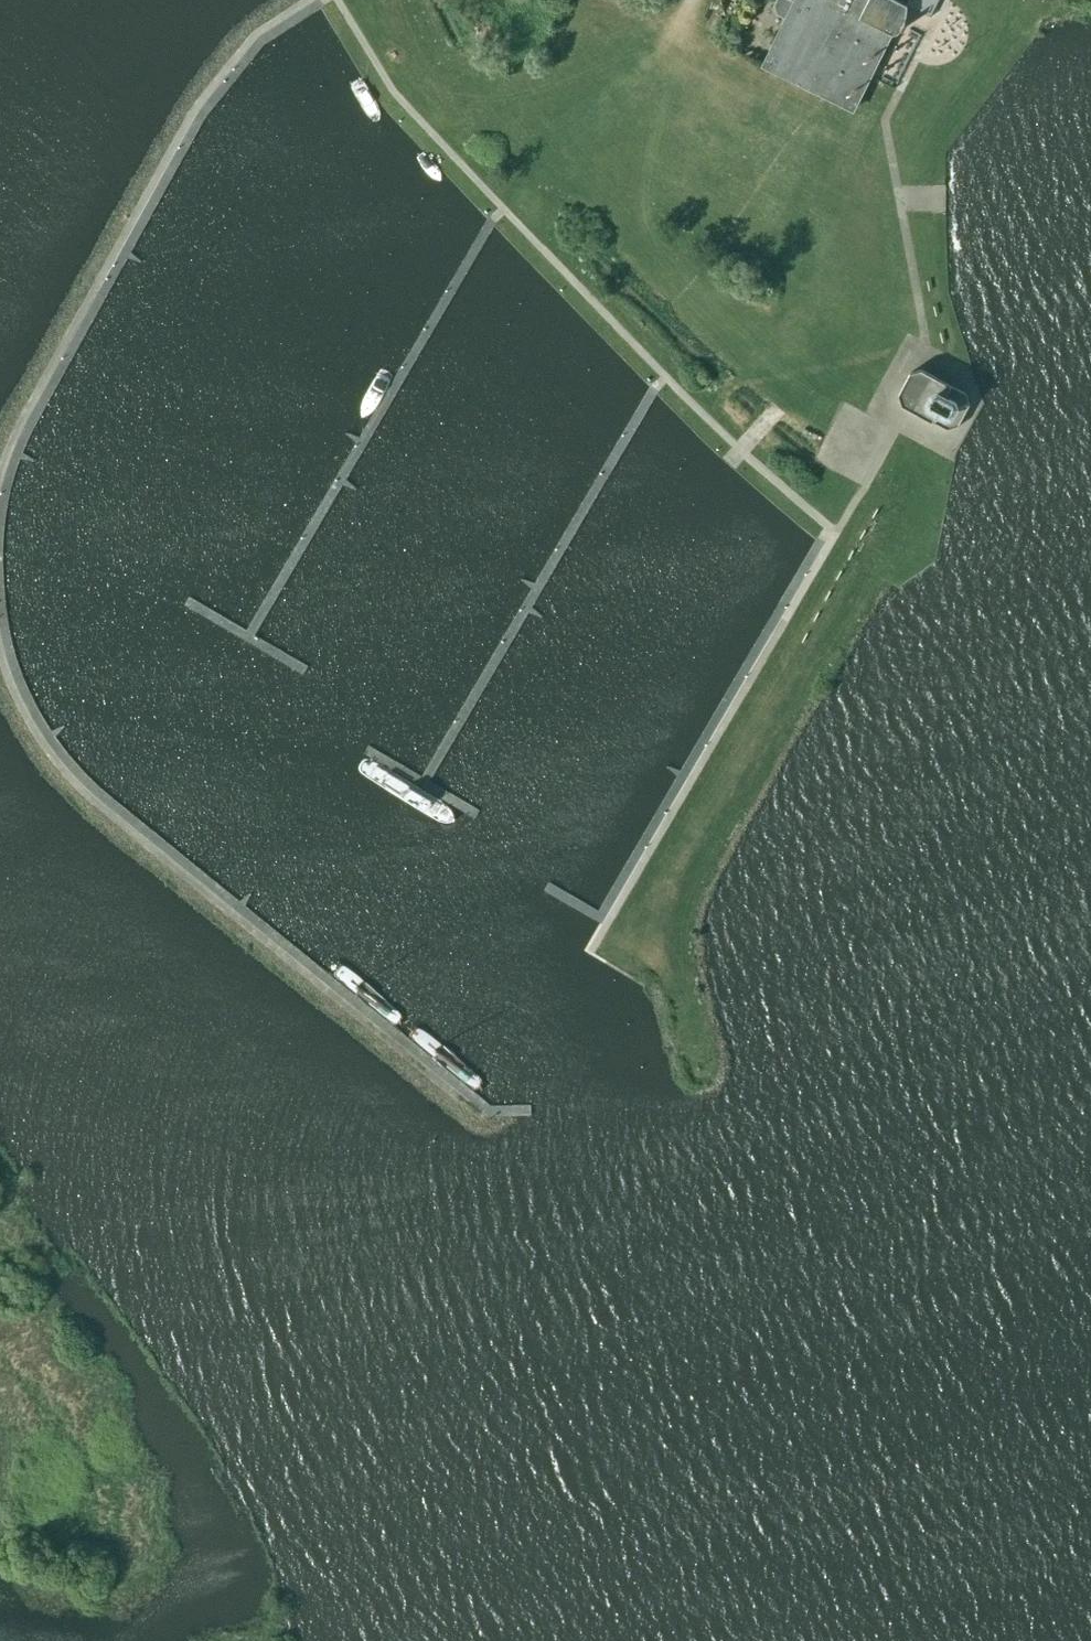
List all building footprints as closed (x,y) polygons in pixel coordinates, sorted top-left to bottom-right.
[(774,5),(777,15),(784,19),(761,65),(804,87),(853,111),(908,0),(776,0),(774,5)] [(970,405),(966,394),(921,370),(910,373),(899,395),(902,406),(947,430),(958,427),(970,405)]
